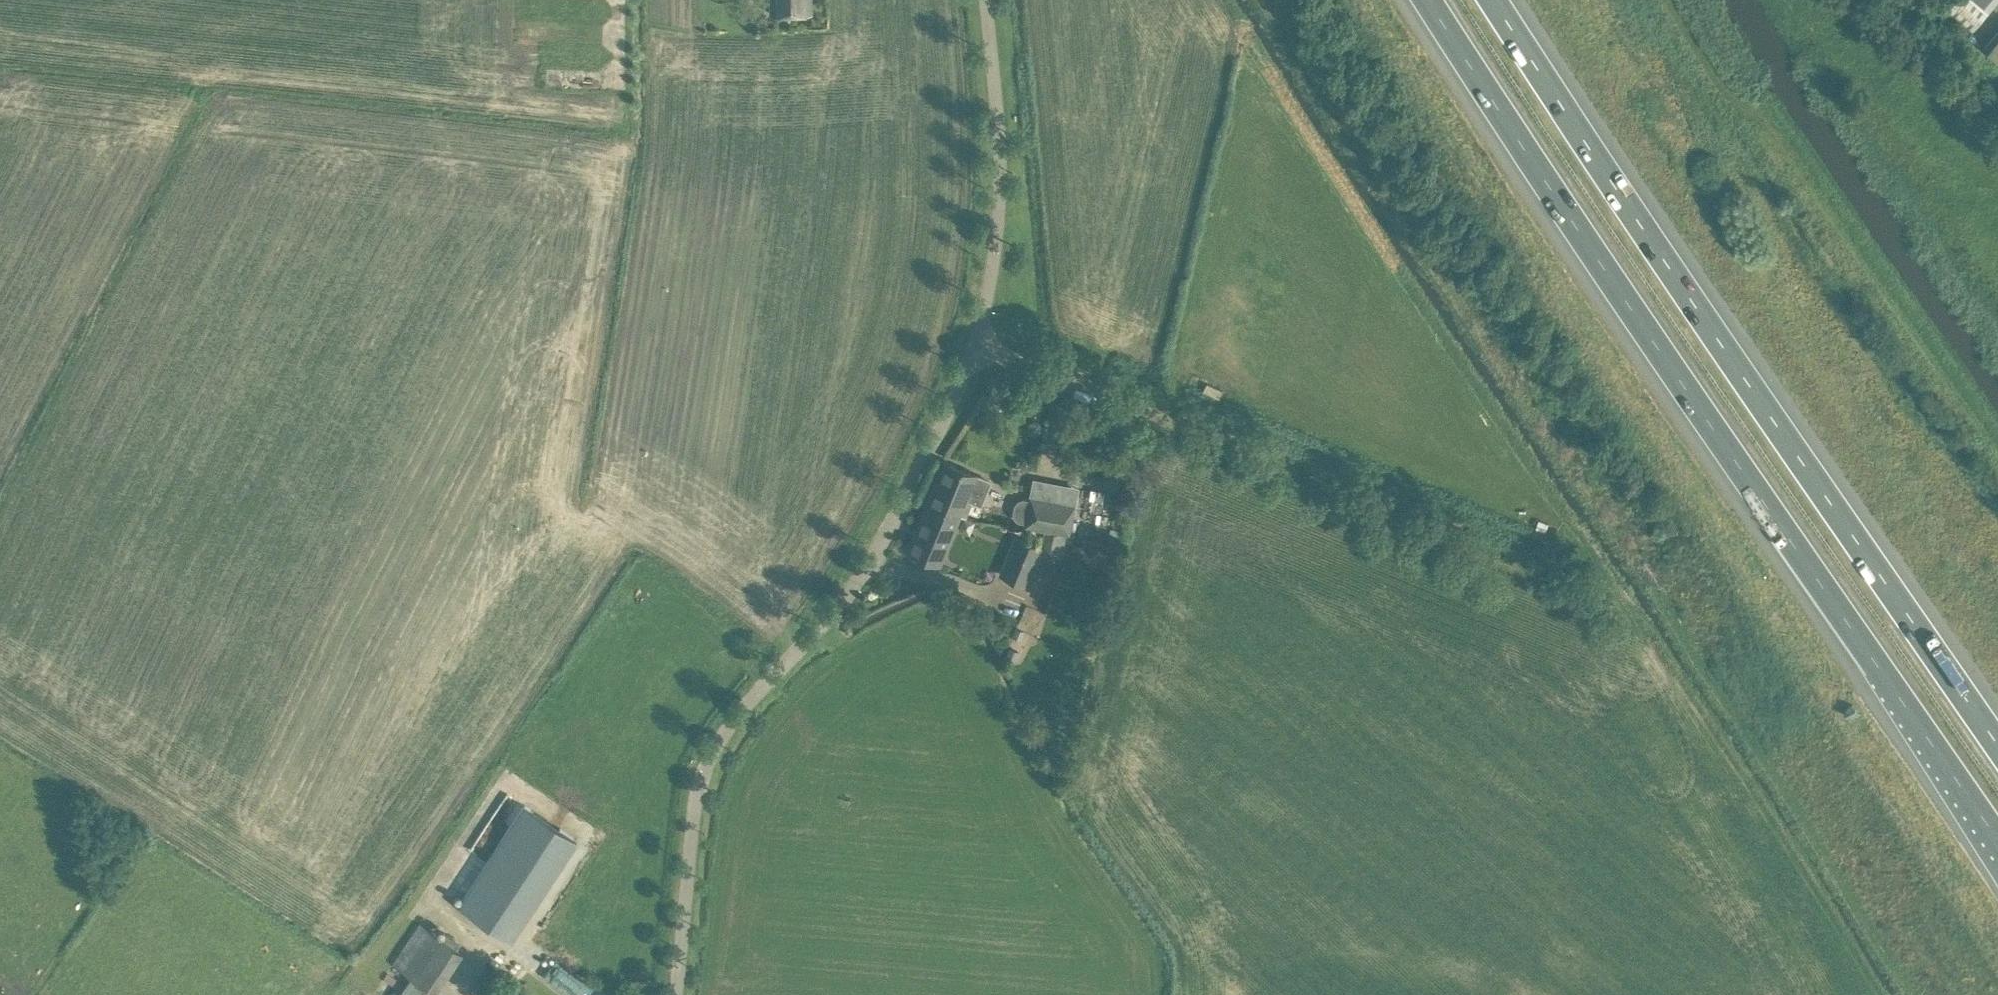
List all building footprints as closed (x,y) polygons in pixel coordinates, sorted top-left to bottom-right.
[(771,12),(811,10),(811,0),(770,0),(771,12)] [(1947,11),(1971,31),(1991,8),(1997,0),(1956,0),(1947,11)] [(1981,48),(1997,63),(1997,29),(1981,48)] [(945,460),(929,500),(958,513),(961,514),(970,493),(983,498),(990,479),(976,473),(945,460)] [(1044,529),(1063,533),(1063,532),(1069,533),(1076,502),(1030,493),(1029,497),(1023,496),(1018,498),(1015,500),(1013,512),(1015,517),(1018,519),(1024,521),(1024,524),(1044,529)] [(938,561),(958,513),(928,500),(908,549),(938,561)] [(1123,530),(1110,527),(1107,539),(1120,542),(1123,530)] [(1060,556),(1064,534),(1043,530),(1041,540),(1044,541),(1042,553),(1060,556)] [(1025,584),(1041,545),(1012,533),(996,571),(1025,584)] [(1021,639),(1024,630),(1015,626),(1012,635),(1021,639)] [(1015,661),(1019,649),(1009,646),(1005,657),(1015,661)] [(577,839),(525,804),(459,904),(497,929),(563,830),(577,839)] [(422,921),(394,963),(411,975),(398,994),(430,994),(433,990),(437,993),(462,952),(458,949),(462,943),(455,938),(450,943),(422,921)]
